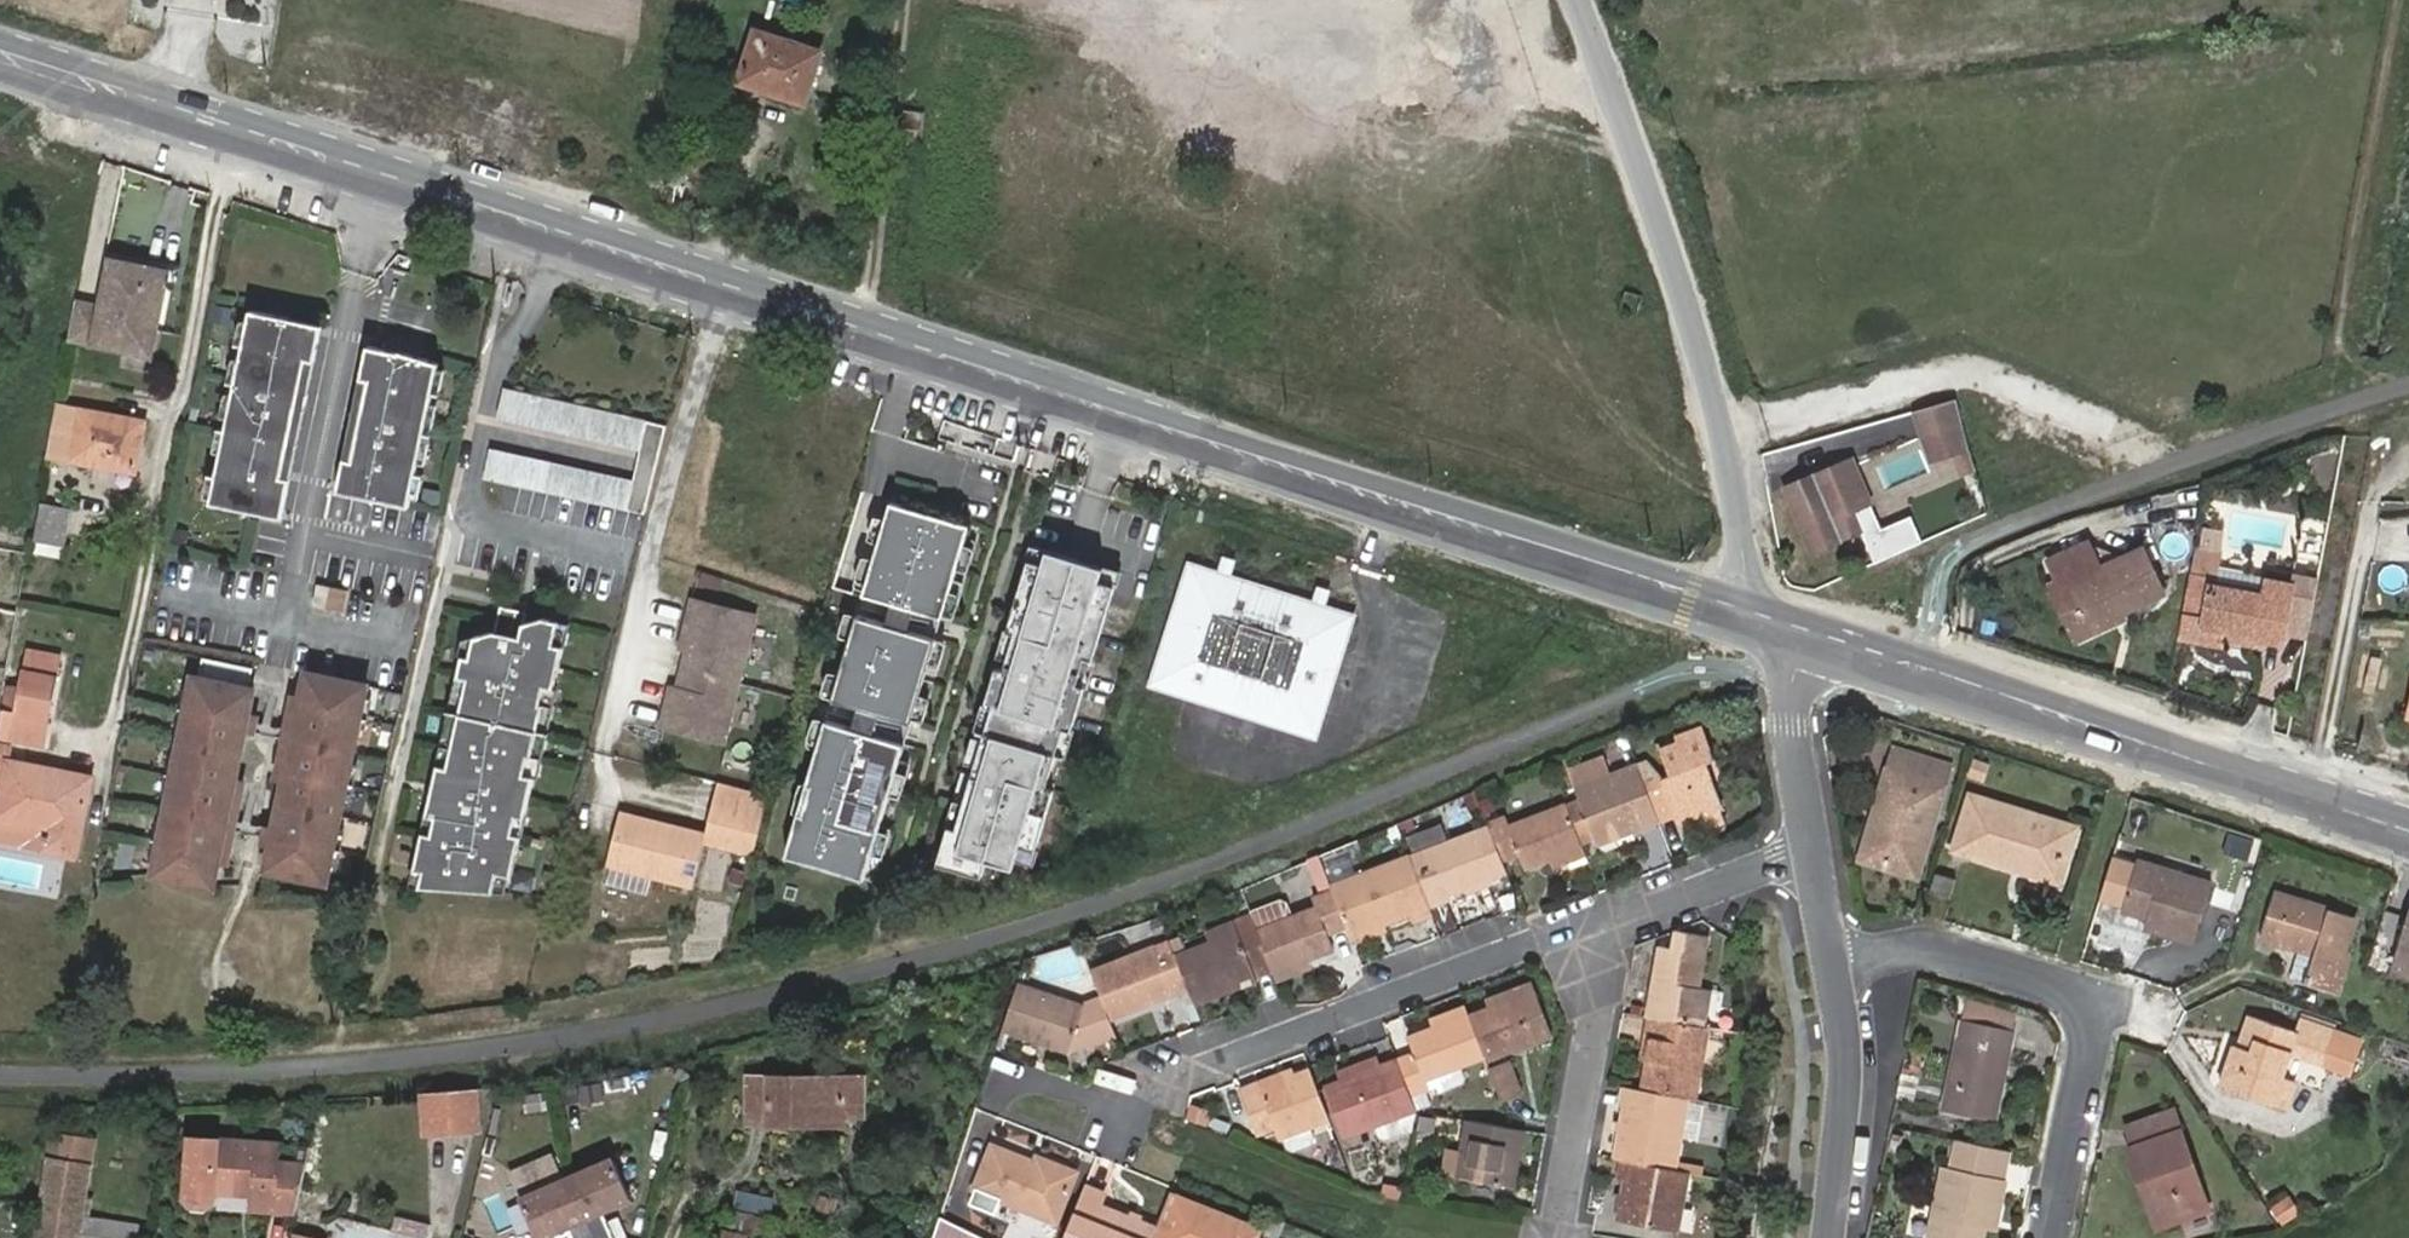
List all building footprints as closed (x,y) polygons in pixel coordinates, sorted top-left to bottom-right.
[(758,28),(739,81),(800,100),(818,50),(758,28)] [(163,260),(102,249),(102,254),(161,266),(163,260)] [(69,296),(61,335),(145,351),(161,266),(102,254),(92,301),(69,296)] [(284,515),(321,322),(303,319),(249,308),(212,501),(284,515)] [(409,509),(441,363),(402,353),(401,355),(370,348),(337,493),(409,509)] [(1954,393),(1909,405),(1922,437),(1946,430),(1953,454),(1973,449),(1954,393)] [(59,404),(52,454),(139,469),(147,421),(59,404)] [(1946,430),(1922,437),(1932,460),(1953,454),(1946,430)] [(1784,481),(1789,491),(1818,477),(1825,493),(1841,486),(1858,523),(1862,521),(1853,501),(1870,494),(1850,451),(1784,481)] [(1818,477),(1789,491),(1814,545),(1844,533),(1843,530),(1858,523),(1841,486),(1825,493),(1818,477)] [(945,610),(971,517),(892,495),(866,588),(945,610)] [(44,505),(38,539),(63,543),(69,510),(44,505)] [(1034,538),(1030,551),(1044,555),(1048,542),(1034,538)] [(1044,555),(1030,551),(1008,619),(1005,618),(996,648),(1007,651),(1004,661),(995,659),(983,697),(991,699),(970,765),(961,762),(952,791),(963,794),(955,820),(945,817),(933,855),(974,868),(980,851),(1006,859),(1014,836),(1027,840),(1044,785),(1039,783),(1057,724),(1062,726),(1073,691),(1068,689),(1077,660),(1088,663),(1114,578),(1099,573),(1104,560),(1079,552),(1048,542),(1044,555)] [(1216,568),(1230,573),(1235,556),(1222,552),(1216,568)] [(1119,564),(1104,560),(1099,573),(1114,578),(1119,564)] [(1310,599),(1230,573),(1216,568),(1192,560),(1154,684),(1312,733),(1349,611),(1323,603),(1310,599)] [(2059,603),(2079,643),(2158,602),(2137,560),(2095,581),(2087,565),(2043,587),(2051,606),(2059,603)] [(2307,644),(2317,592),(2297,589),(2266,583),(2264,594),(2217,586),(2218,580),(2195,576),(2186,623),(2205,626),(2203,639),(2233,644),(2235,632),(2265,637),(2307,644)] [(1315,582),(1310,599),(1323,603),(1329,586),(1315,582)] [(328,609),(332,588),(319,585),(315,606),(322,608),(328,609)] [(759,618),(696,600),(683,646),(690,648),(696,650),(687,684),(680,682),(673,680),(662,722),(725,739),(759,618)] [(2062,652),(2079,643),(2059,603),(2051,606),(2042,611),(2062,652)] [(913,716),(938,631),(863,609),(837,694),(913,716)] [(529,819),(540,778),(530,776),(535,759),(538,759),(551,706),(548,705),(552,690),(561,692),(572,649),(556,645),(561,622),(552,621),(533,625),(524,623),(526,614),(521,613),(509,610),(503,635),(482,640),(477,660),(470,658),(465,680),(474,682),(453,769),(443,766),(437,791),(431,817),(440,819),(435,836),(427,834),(417,871),(426,873),(422,887),(497,892),(501,875),(515,878),(525,837),(517,835),(521,818),(529,819)] [(572,649),(578,626),(561,622),(556,645),(572,649)] [(2235,632),(2233,644),(2262,650),(2265,637),(2235,632)] [(690,648),(680,682),(687,684),(696,650),(690,648)] [(254,671),(205,661),(202,679),(196,678),(193,690),(188,689),(179,733),(185,734),(181,755),(175,754),(170,777),(175,778),(242,792),(245,780),(239,779),(248,735),(253,736),(258,715),(251,714),(256,690),(250,689),(254,671)] [(369,685),(309,674),(304,697),(298,696),(283,775),(326,785),(340,787),(355,791),(360,763),(354,762),(358,742),(364,743),(373,698),(367,697),(369,685)] [(453,769),(474,682),(465,680),(443,766),(453,769)] [(23,685),(16,725),(4,723),(0,744),(0,748),(41,755),(53,690),(23,685)] [(540,778),(561,692),(552,690),(548,705),(551,706),(538,759),(535,759),(530,776),(540,778)] [(1150,693),(1146,729),(1165,731),(1169,695),(1150,693)] [(868,873),(909,736),(833,714),(792,850),(868,873)] [(1636,766),(1644,786),(1657,822),(1673,815),(1677,823),(1697,816),(1720,807),(1705,764),(1713,760),(1702,729),(1676,739),(1678,747),(1658,756),(1665,774),(1658,777),(1646,758),(1635,762),(1636,766)] [(1655,747),(1658,756),(1678,747),(1676,739),(1655,747)] [(1644,786),(1636,766),(1608,777),(1601,757),(1565,770),(1572,791),(1589,838),(1618,828),(1621,837),(1657,822),(1644,786)] [(53,769),(9,761),(0,807),(0,818),(49,828),(45,853),(80,859),(96,776),(72,772),(67,789),(49,787),(53,769)] [(72,772),(53,769),(49,787),(67,789),(72,772)] [(1881,820),(1868,859),(1915,876),(1944,790),(1888,772),(1873,817),(1881,820)] [(351,808),(355,791),(340,787),(326,785),(283,775),(281,782),(287,783),(278,828),(273,827),(268,847),(274,848),(269,872),(330,884),(333,872),(338,873),(347,829),(341,828),(345,806),(351,808)] [(228,866),(242,792),(175,778),(170,777),(166,798),(172,800),(168,820),(161,819),(153,863),(159,865),(156,877),(217,889),(222,865),(228,866)] [(771,793),(724,780),(718,803),(765,816),(771,793)] [(2048,874),(2064,823),(1970,791),(1950,849),(2008,869),(2010,862),(2048,874)] [(765,816),(718,803),(709,835),(756,848),(765,816)] [(1720,807),(1697,816),(1702,830),(1726,821),(1720,807)] [(1584,848),(1568,808),(1507,831),(1503,821),(1488,827),(1489,831),(1502,863),(1518,857),(1523,870),(1548,861),(1584,848)] [(700,828),(621,810),(610,861),(689,880),(700,828)] [(435,836),(440,819),(431,817),(427,834),(435,836)] [(1861,856),(1868,859),(1881,820),(1873,817),(1861,856)] [(525,837),(529,819),(521,818),(517,835),(525,837)] [(2073,827),(2064,823),(2048,874),(2010,862),(2008,869),(2053,884),(2073,827)] [(1618,828),(1589,838),(1593,847),(1621,837),(1618,828)] [(1502,863),(1489,831),(1410,862),(1427,904),(1506,874),(1502,863)] [(2229,834),(2224,854),(2247,860),(2253,841),(2229,834)] [(1587,857),(1584,848),(1548,861),(1552,870),(1587,857)] [(711,855),(700,885),(714,890),(724,860),(711,855)] [(1410,862),(1410,860),(1331,890),(1347,932),(1350,939),(1384,926),(1411,917),(1413,924),(1432,917),(1427,904),(1410,862)] [(2149,928),(2147,940),(2183,951),(2202,891),(2129,868),(2113,916),(2139,924),(2149,928)] [(1936,872),(1930,893),(1951,900),(1959,880),(1936,872)] [(1331,890),(1330,888),(1312,895),(1314,903),(1286,914),(1252,926),(1268,970),(1302,956),(1329,946),(1327,939),(1347,932),(1331,890)] [(2313,951),(2305,977),(2341,989),(2353,952),(2346,950),(2358,916),(2279,891),(2265,935),(2298,945),(2313,951)] [(1252,926),(1286,914),(1280,901),(1273,898),(1245,909),(1247,916),(1252,926)] [(2408,984),(2408,916),(2408,915),(2391,979),(2408,984)] [(1203,947),(1173,959),(1187,996),(1192,1008),(1227,995),(1223,984),(1247,975),(1268,970),(1252,926),(1247,916),(1228,925),(1199,935),(1203,947)] [(2134,936),(2147,940),(2149,928),(2139,924),(2134,936)] [(1350,939),(1353,946),(1386,934),(1384,926),(1350,939)] [(1651,945),(1641,1013),(1643,1013),(1695,1022),(1701,986),(1692,984),(1699,936),(1669,930),(1665,946),(1651,945)] [(2289,972),(2305,977),(2313,951),(2298,945),(2289,972)] [(1173,959),(1169,948),(1087,977),(1097,1004),(1105,1027),(1187,996),(1173,959)] [(1302,956),(1268,970),(1271,978),(1305,965),(1302,956)] [(1223,984),(1227,995),(1252,986),(1247,975),(1223,984)] [(1487,1005),(1533,989),(1529,980),(1484,996),(1487,1005)] [(1076,1011),(1014,984),(999,1031),(1063,1058),(1111,1041),(1105,1027),(1097,1004),(1076,1011)] [(1487,1005),(1468,1012),(1469,1015),(1484,1054),(1485,1058),(1550,1034),(1533,989),(1487,1005)] [(1468,1012),(1466,1006),(1431,1021),(1434,1028),(1469,1015),(1468,1012)] [(2271,1099),(2279,1074),(2288,1048),(2321,1059),(2332,1028),(2296,1015),(2292,1026),(2248,1010),(2237,1040),(2232,1039),(2218,1080),(2271,1099)] [(1684,1094),(1698,1022),(1695,1022),(1643,1013),(1640,1031),(1649,1032),(1644,1056),(1638,1086),(1676,1093),(1684,1094)] [(1411,1052),(1394,1059),(1407,1092),(1424,1086),(1421,1078),(1434,1073),(1447,1068),(1461,1063),(1484,1054),(1469,1015),(1434,1028),(1407,1039),(1411,1052)] [(1945,1109),(1995,1120),(2017,1030),(1966,1018),(1945,1109)] [(2348,1069),(2359,1038),(2332,1028),(2321,1059),(2348,1069)] [(1649,1032),(1640,1031),(1635,1055),(1644,1056),(1649,1032)] [(1336,1080),(1377,1065),(1374,1058),(1334,1072),(1336,1080)] [(1372,1119),(1411,1105),(1407,1092),(1394,1059),(1377,1065),(1336,1080),(1321,1085),(1340,1132),(1372,1119)] [(1506,1060),(1488,1066),(1500,1099),(1518,1092),(1506,1060)] [(1447,1068),(1434,1073),(1440,1088),(1463,1079),(1466,1075),(1461,1063),(1447,1068)] [(1305,1126),(1325,1119),(1307,1072),(1256,1089),(1237,1097),(1255,1144),(1275,1137),(1290,1131),(1305,1126)] [(2292,1079),(2279,1074),(2271,1099),(2283,1103),(2292,1079)] [(743,1126),(794,1127),(794,1118),(840,1119),(859,1119),(860,1078),(744,1076),(743,1126)] [(1235,1090),(1237,1097),(1256,1089),(1254,1083),(1235,1090)] [(1638,1086),(1628,1085),(1615,1154),(1624,1156),(1663,1163),(1676,1093),(1638,1086)] [(421,1102),(425,1139),(483,1133),(480,1097),(421,1102)] [(2151,1159),(2168,1214),(2210,1200),(2176,1100),(2136,1113),(2142,1133),(2133,1137),(2141,1163),(2151,1159)] [(1202,1125),(1207,1112),(1189,1105),(1184,1117),(1202,1125)] [(1408,1125),(1411,1105),(1372,1119),(1377,1132),(1383,1135),(1408,1125)] [(1518,1125),(1465,1115),(1455,1174),(1508,1184),(1518,1125)] [(794,1118),(794,1127),(840,1128),(840,1119),(794,1118)] [(1215,1118),(1210,1127),(1228,1135),(1232,1125),(1215,1118)] [(1306,1146),(1310,1138),(1305,1126),(1290,1131),(1275,1137),(1279,1150),(1287,1153),(1306,1146)] [(2011,1151),(1950,1136),(1925,1237),(1979,1237),(1981,1228),(1984,1217),(1996,1220),(2004,1181),(2000,1179),(2004,1164),(2008,1164),(2011,1151)] [(294,1219),(303,1180),(275,1177),(275,1169),(257,1168),(258,1150),(189,1144),(184,1204),(189,1210),(205,1212),(211,1206),(212,1198),(252,1201),(251,1216),(294,1219)] [(1037,1161),(1035,1166),(995,1149),(977,1191),(1002,1202),(1053,1223),(1072,1176),(1037,1161)] [(275,1169),(277,1151),(258,1150),(257,1168),(275,1169)] [(510,1171),(520,1195),(564,1177),(553,1153),(510,1171)] [(564,1176),(592,1237),(614,1237),(615,1237),(601,1206),(629,1194),(611,1155),(564,1176)] [(1663,1163),(1624,1156),(1621,1175),(1628,1178),(1622,1218),(1681,1229),(1692,1167),(1663,1163)] [(89,1165),(48,1159),(36,1237),(78,1237),(89,1165)] [(2158,1218),(2168,1214),(2151,1159),(2141,1163),(2158,1218)] [(304,1172),(275,1169),(275,1177),(303,1180),(304,1172)] [(564,1176),(564,1177),(520,1195),(536,1236),(566,1222),(573,1237),(592,1237),(564,1176)] [(1002,1202),(977,1191),(971,1205),(996,1215),(1002,1202)] [(1078,1192),(1059,1237),(1148,1237),(1151,1231),(1095,1208),(1098,1199),(1078,1192)] [(2289,1193),(2268,1205),(2279,1226),(2300,1215),(2289,1193)] [(1148,1237),(1159,1237),(1174,1199),(1165,1196),(1151,1231),(1148,1237)] [(1261,1234),(1174,1199),(1159,1237),(1259,1237),(1261,1234)] [(943,1210),(934,1237),(977,1237),(981,1230),(943,1210)] [(322,1220),(300,1215),(295,1237),(318,1237),(322,1220)] [(1993,1231),(1996,1220),(1984,1217),(1981,1228),(1993,1231)]
